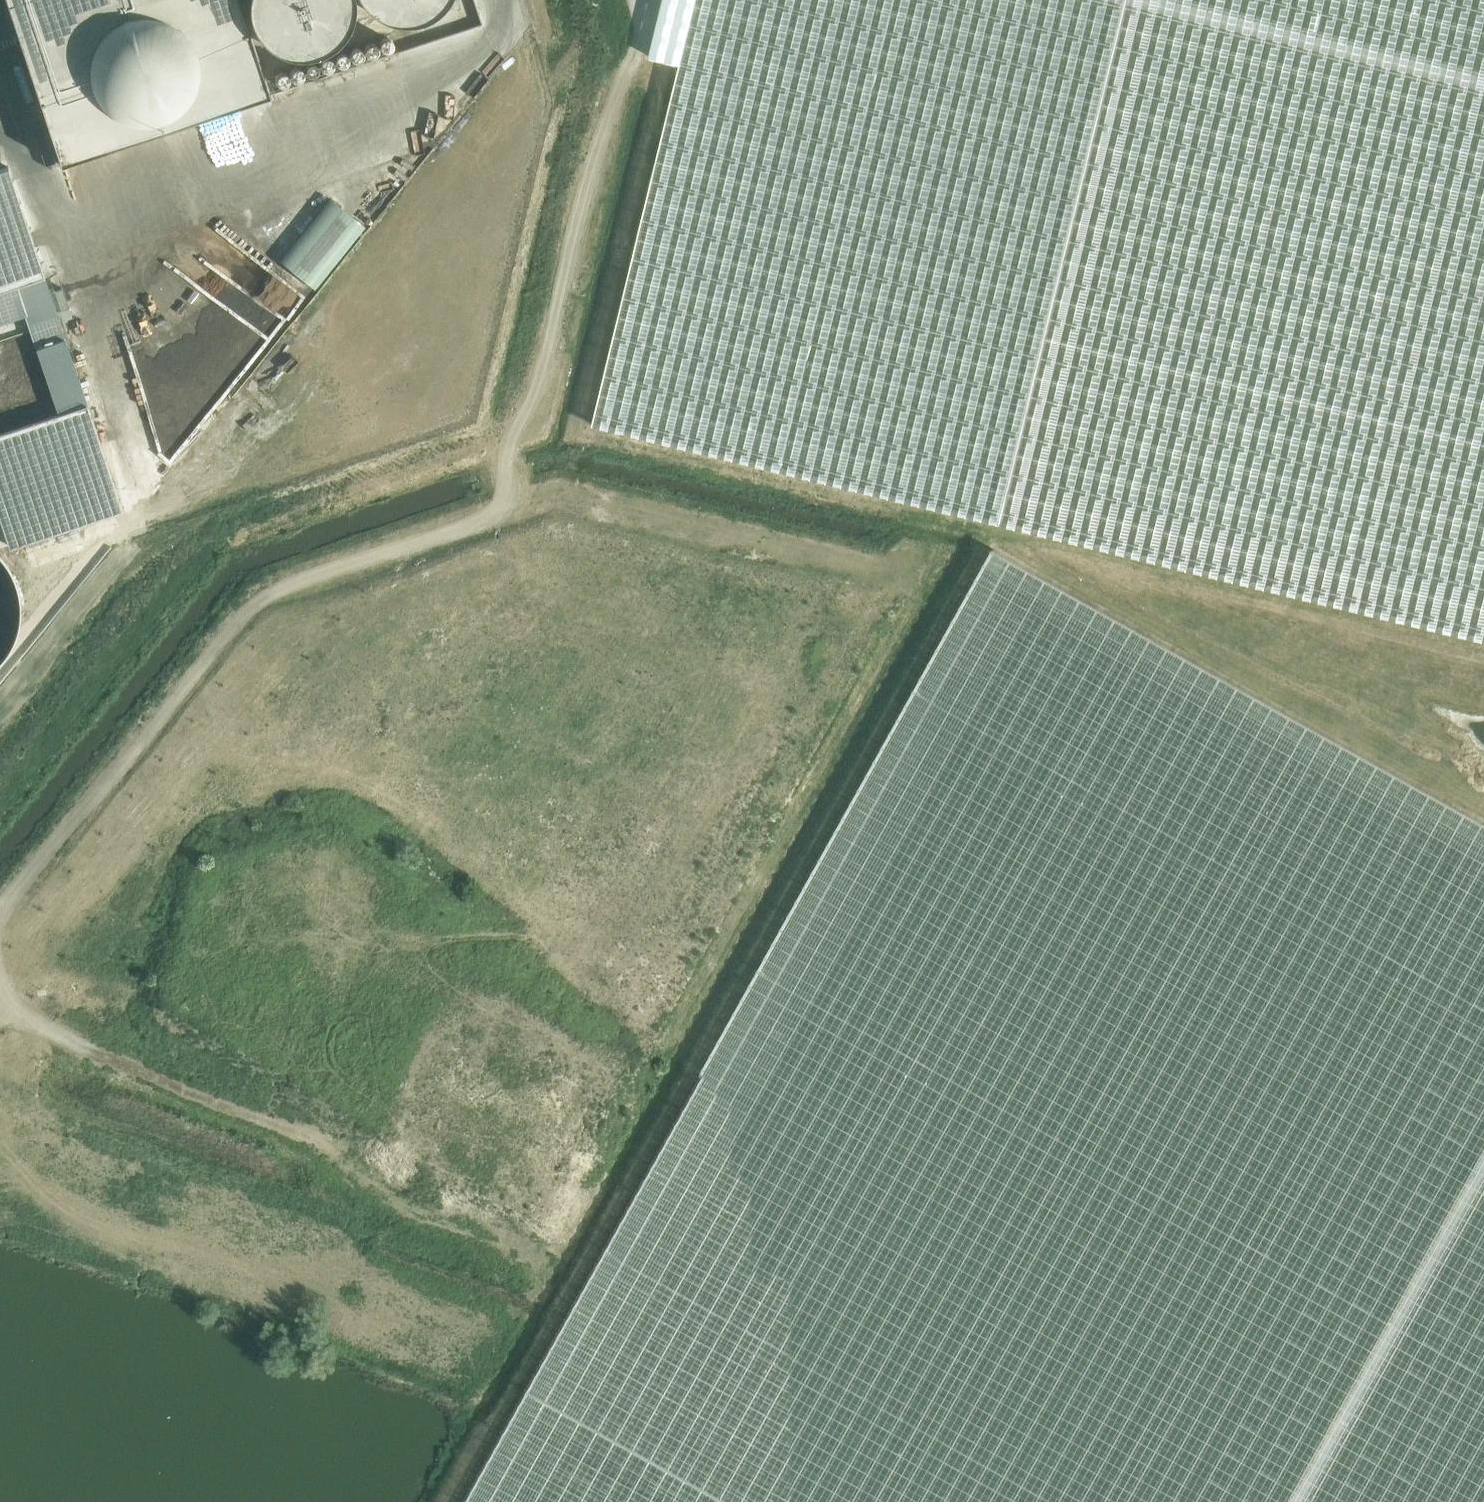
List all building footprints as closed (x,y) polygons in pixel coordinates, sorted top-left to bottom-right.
[(62,165),(269,96),(237,0),(7,0),(62,165)] [(252,14),(258,29),(267,42),(280,51),(295,55),(311,55),(326,50),(338,40),(347,27),(352,12),(352,0),(252,0),(252,14)] [(369,7),(382,16),(397,20),(413,20),(428,15),(440,5),(444,0),(364,0),(369,7)] [(594,425),(1000,523),(1483,640),(1483,0),(664,0),(651,57),(682,64),(594,425)] [(0,171),(0,518),(10,547),(122,511),(7,168),(0,171)] [(962,606),(946,634),(932,660),(571,1308),(562,1323),(463,1501),(1483,1501),(1483,822),(994,549),(962,606)]
